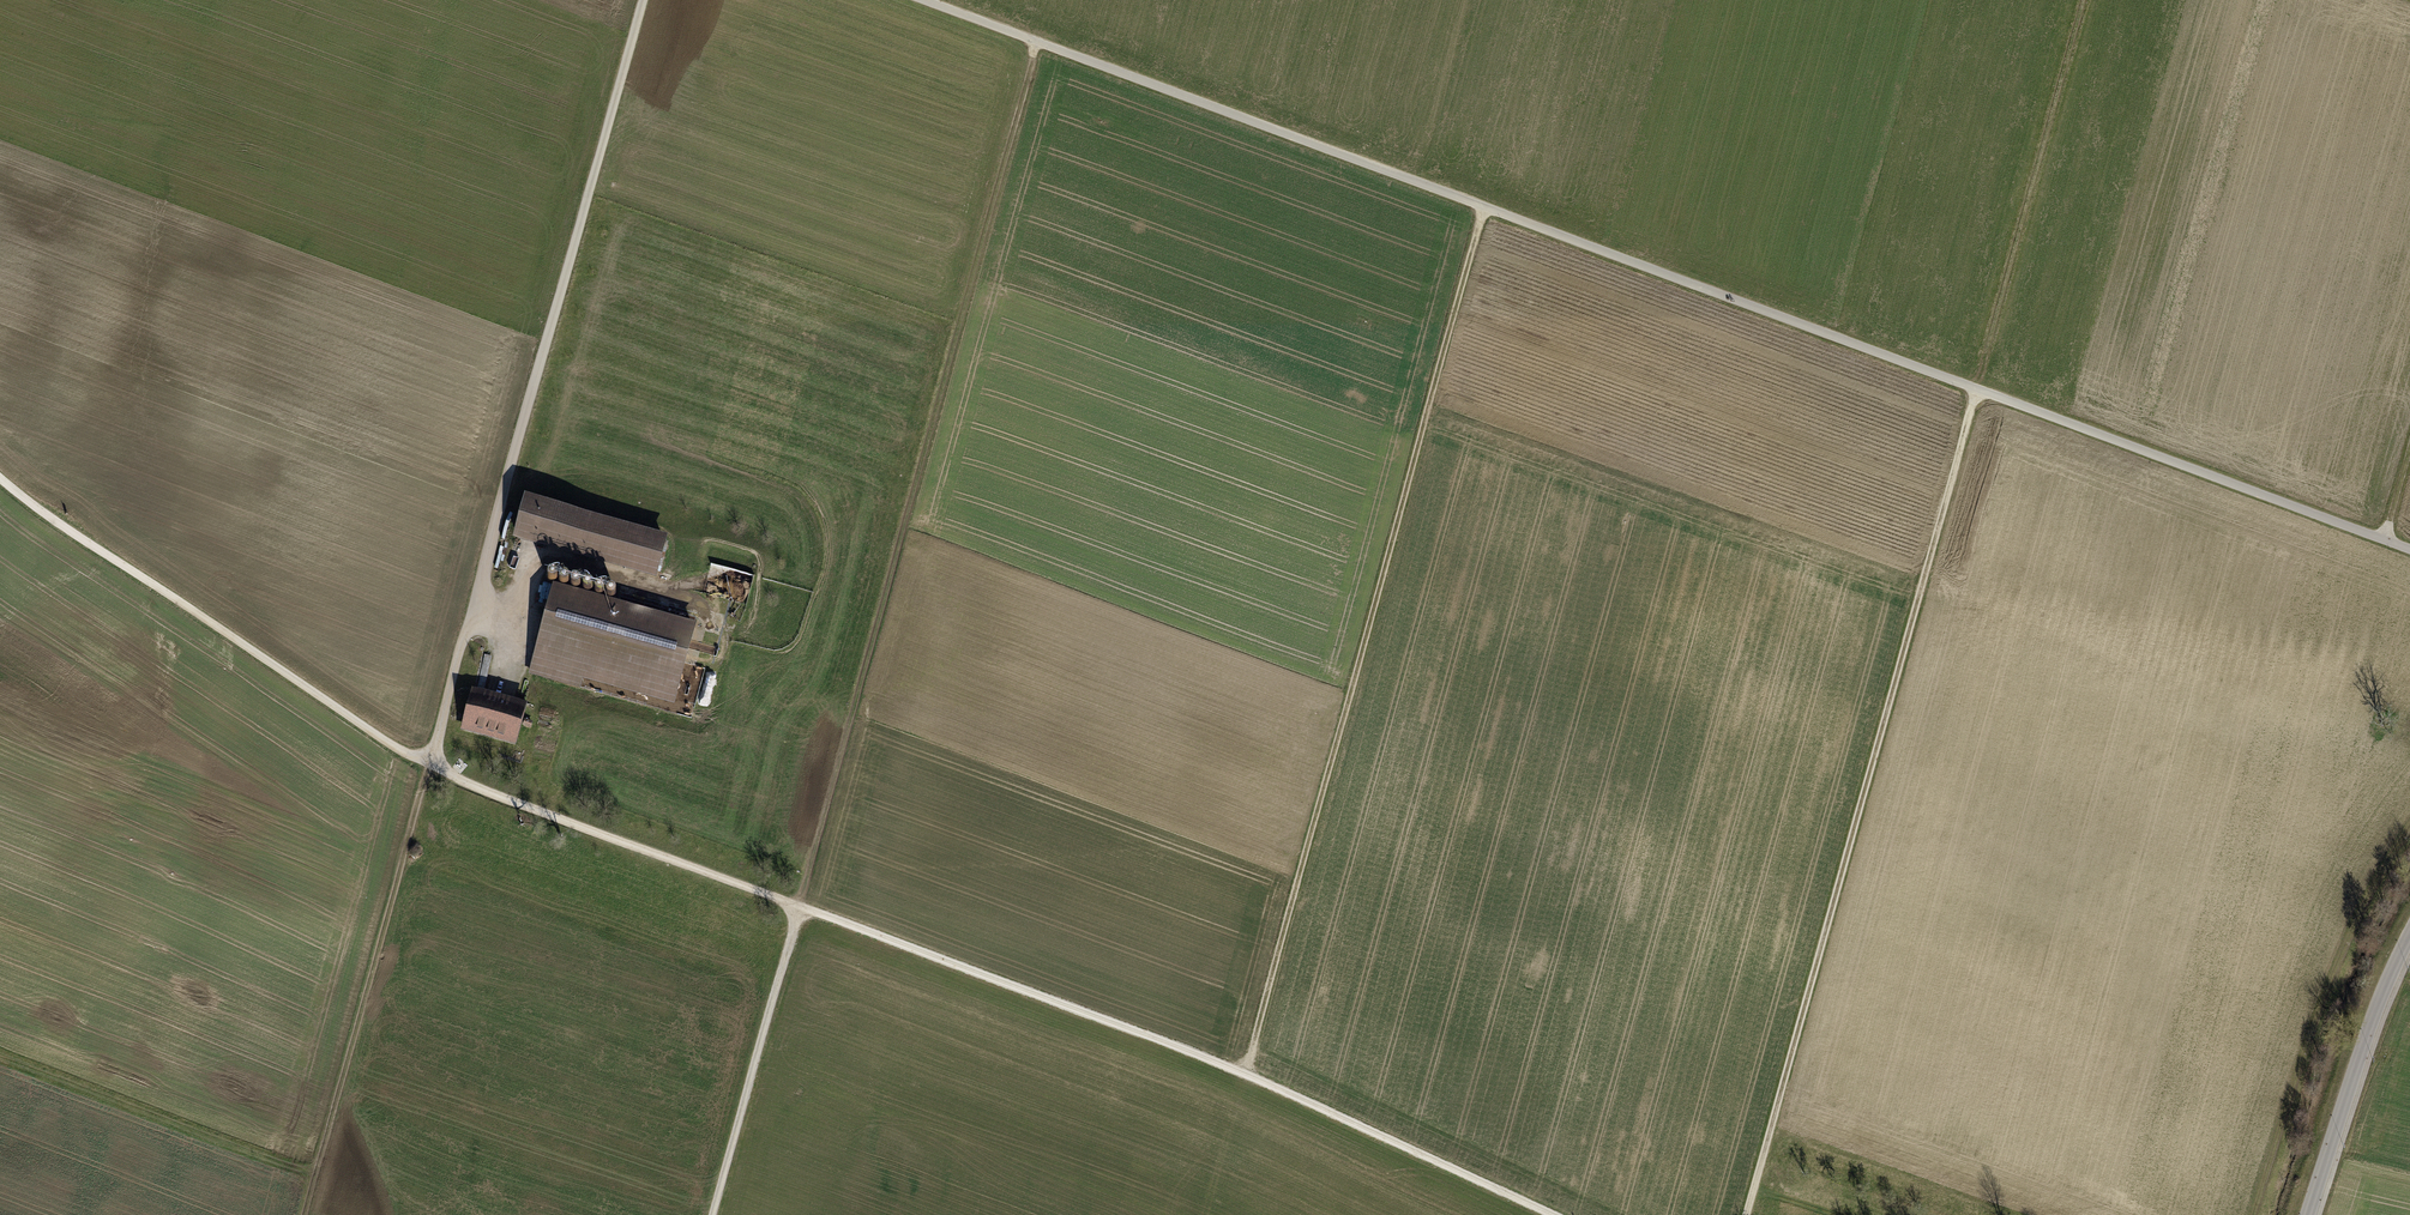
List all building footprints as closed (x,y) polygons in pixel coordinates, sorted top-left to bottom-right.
[(664,538),(520,497),(509,538),(652,579),(664,538)] [(692,623),(549,584),(524,676),(576,690),(580,679),(670,704),(692,623)] [(524,706),(469,690),(457,730),(512,746),(524,706)]
